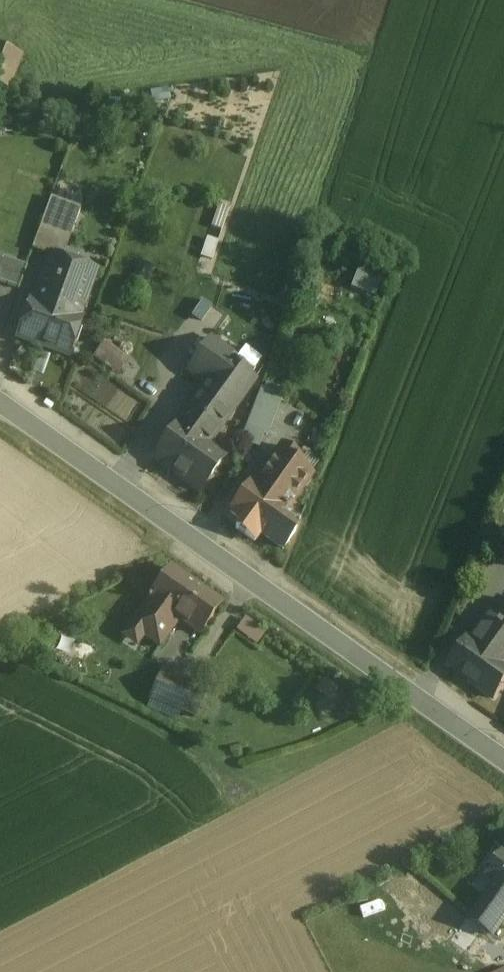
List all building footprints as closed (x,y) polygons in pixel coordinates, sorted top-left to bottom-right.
[(34,244),(53,251),(21,339),(70,357),(103,270),(67,256),(85,208),(52,196),(34,244)] [(2,259),(0,265),(0,267),(0,283),(20,288),(27,267),(2,259)] [(231,355),(211,340),(187,374),(205,387),(177,426),(177,425),(153,459),(199,493),(224,459),(207,447),(253,382),(238,371),(239,370),(236,368),(235,369),(226,362),(231,355)] [(127,362),(103,344),(93,357),(117,374),(127,362)] [(281,397),(261,393),(254,433),(273,437),(281,397)] [(282,448),(254,487),(250,485),(230,514),(282,550),(294,532),(300,517),(284,506),(290,497),(293,500),(310,476),(294,465),(298,459),(282,448)] [(220,605),(170,570),(130,627),(159,648),(178,621),(199,635),(220,605)] [(469,640),(503,664),(503,604),(498,600),(469,640)] [(237,630),(259,643),(267,630),(245,616),(237,630)] [(469,640),(448,669),(494,701),(503,686),(503,664),(469,640)] [(191,687),(160,674),(150,701),(180,713),(191,687)] [(330,699),(339,688),(325,676),(316,687),(330,699)] [(488,878),(497,884),(470,922),(493,938),(503,922),(503,855),(488,878)]
